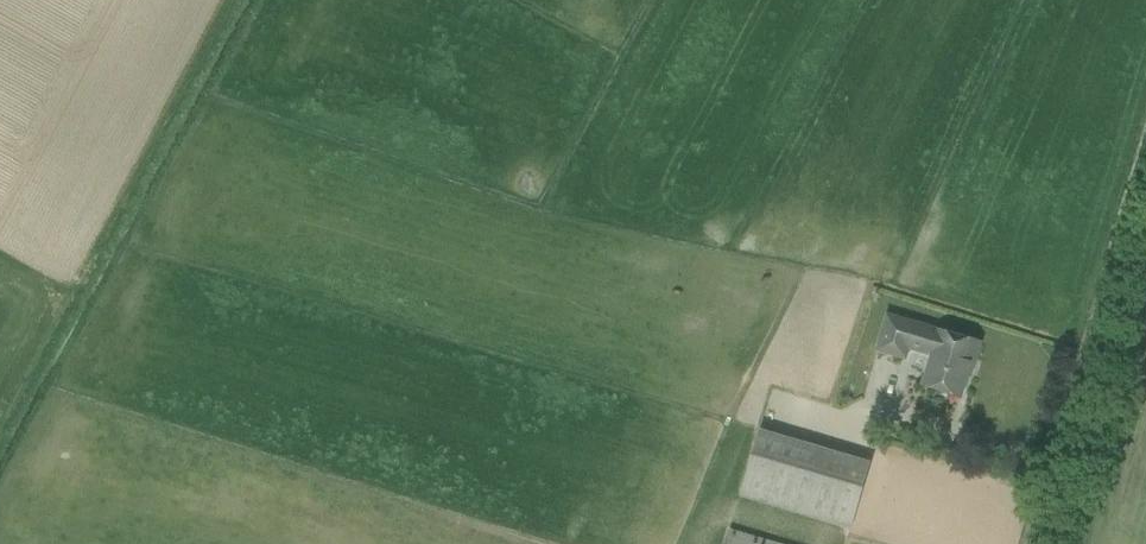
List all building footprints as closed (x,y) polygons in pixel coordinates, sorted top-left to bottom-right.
[(924,385),(938,389),(961,396),(970,363),(973,364),(979,343),(940,331),(939,332),(915,325),(915,324),(888,316),(878,350),(899,356),(902,346),(932,355),(924,385)] [(740,494),(851,528),(870,464),(759,431),(740,494)] [(730,532),(727,543),(771,543),(730,532)]
